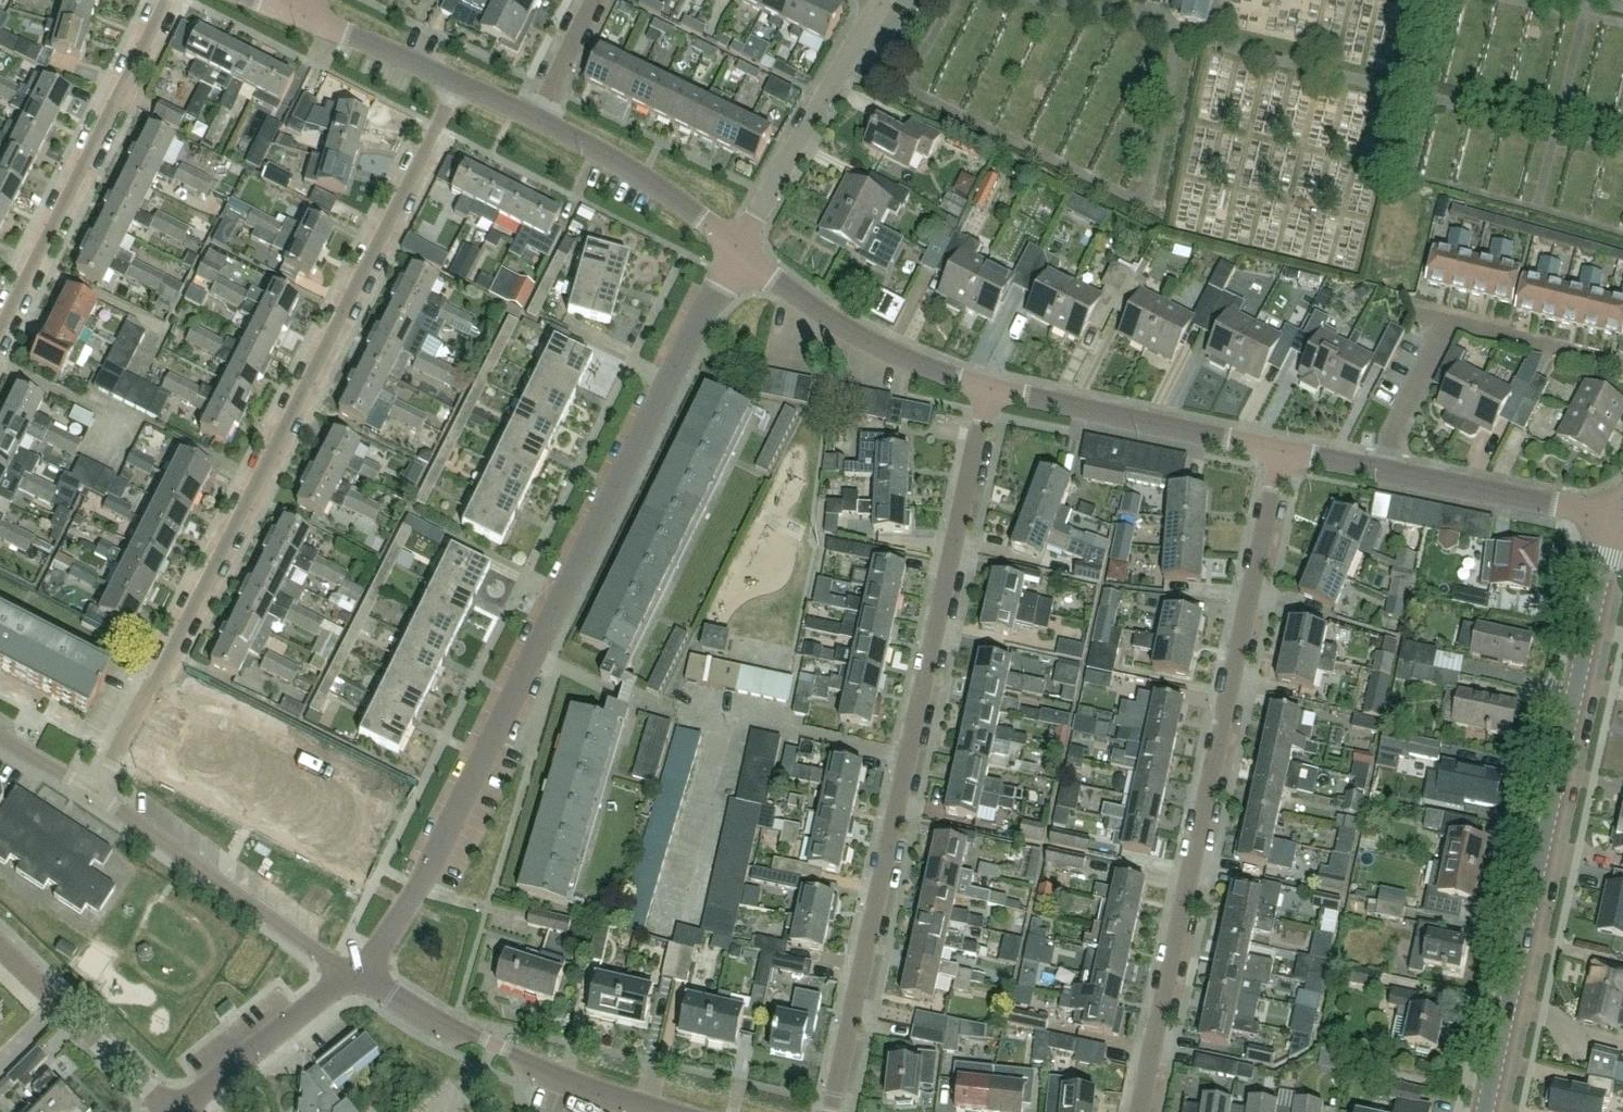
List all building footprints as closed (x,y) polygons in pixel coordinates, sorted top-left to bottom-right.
[(91,8),(64,0),(56,26),(84,34),(91,8)] [(493,7),(479,0),(445,0),(440,12),(452,18),(458,5),(487,20),(481,32),(503,43),(501,46),(517,54),(527,34),(523,32),(527,23),(493,7)] [(493,7),(527,23),(538,0),(497,0),(493,7)] [(637,5),(645,9),(649,1),(648,0),(640,0),(637,5)] [(764,0),(737,0),(758,11),(764,0)] [(758,11),(771,18),(767,24),(775,29),(790,0),(764,0),(758,11)] [(775,29),(779,30),(782,23),(800,33),(816,1),(815,0),(790,0),(775,29)] [(1183,11),(1181,18),(1204,23),(1209,0),(1185,0),(1183,11)] [(649,1),(645,9),(659,16),(663,8),(649,1)] [(816,1),(800,33),(822,44),(838,12),(816,1)] [(633,10),(622,5),(618,13),(629,19),(633,10)] [(686,30),(691,21),(684,18),(680,26),(686,30)] [(663,25),(654,20),(650,29),(659,34),(663,25)] [(691,21),(686,30),(701,37),(705,28),(691,21)] [(180,22),(167,48),(183,56),(196,30),(180,22)] [(84,34),(56,26),(45,23),(43,32),(47,33),(43,49),(76,59),(84,34)] [(663,25),(659,34),(671,40),(676,31),(663,25)] [(183,56),(193,61),(185,78),(199,84),(207,68),(220,43),(196,30),(183,56)] [(4,53),(5,52),(11,55),(33,65),(40,51),(18,40),(0,31),(0,51),(4,53)] [(696,41),(692,50),(700,55),(705,46),(696,41)] [(733,42),(729,51),(736,54),(740,46),(733,42)] [(207,68),(199,84),(211,90),(213,86),(225,92),(231,81),(244,55),(220,43),(207,68)] [(705,46),(700,55),(714,61),(718,52),(705,46)] [(754,53),(740,46),(736,54),(757,64),(761,56),(754,53)] [(604,91),(620,59),(598,48),(582,80),(604,91)] [(244,55),(231,81),(225,92),(216,108),(228,114),(241,86),(254,93),(268,67),(244,55)] [(641,70),(620,59),(604,91),(625,102),(641,70)] [(747,66),(739,62),(734,71),(743,75),(747,66)] [(775,63),(771,71),(778,75),(782,66),(775,63)] [(747,66),(743,75),(756,82),(760,73),(747,66)] [(797,74),(782,66),(778,75),(793,82),(797,74)] [(254,93),(250,100),(275,113),(279,105),(292,79),(268,67),(254,93)] [(641,70),(625,102),(646,112),(662,80),(641,70)] [(17,90),(14,96),(29,104),(28,105),(54,118),(67,93),(41,80),(32,75),(24,89),(19,86),(17,90)] [(793,89),(770,78),(762,95),(784,106),(793,89)] [(662,80),(646,112),(667,122),(683,90),(662,80)] [(0,82),(0,100),(9,104),(14,96),(17,90),(0,82)] [(194,122),(211,90),(199,84),(184,114),(183,116),(194,122)] [(704,101),(683,90),(667,122),(688,133),(704,101)] [(704,101),(688,133),(709,143),(725,111),(717,107),(723,97),(711,91),(706,102),(704,101)] [(302,94),(289,119),(302,126),(303,127),(316,102),(302,94)] [(9,104),(8,107),(23,115),(16,129),(42,142),(54,118),(28,105),(29,104),(14,96),(9,104)] [(183,116),(184,114),(158,101),(150,117),(176,130),(183,116)] [(311,111),(303,127),(317,131),(330,135),(357,143),(366,117),(338,109),(325,105),(322,114),(311,111)] [(210,146),(226,114),(216,109),(200,141),(210,146)] [(725,111),(709,143),(730,153),(746,121),(725,111)] [(302,126),(289,119),(284,129),(298,137),(303,127),(302,126)] [(937,136),(908,121),(902,134),(875,120),(861,146),(904,169),(913,152),(925,158),(937,136)] [(768,132),(746,121),(730,153),(752,164),(768,132)] [(30,166),(42,142),(16,129),(6,124),(0,136),(0,151),(30,166)] [(134,153),(160,166),(173,141),(147,128),(134,153)] [(272,146),(281,149),(286,137),(278,134),(272,146)] [(330,135),(322,160),(349,169),(357,143),(330,135)] [(255,138),(242,163),(257,170),(269,145),(255,138)] [(18,190),(30,166),(0,151),(0,181),(18,190)] [(147,191),(154,177),(169,185),(175,174),(160,166),(134,153),(130,151),(125,161),(129,163),(121,178),(147,191)] [(309,157),(302,181),(341,194),(349,169),(322,160),(311,157),(309,157)] [(291,177),(266,165),(259,179),(284,192),(291,177)] [(187,188),(194,173),(180,166),(172,181),(187,188)] [(473,204),(486,179),(462,166),(449,191),(460,197),(451,212),(465,219),(473,204)] [(194,173),(187,188),(203,196),(210,181),(194,173)] [(998,179),(987,174),(971,206),(982,212),(998,179)] [(845,178),(831,204),(875,227),(884,211),(895,217),(907,194),(868,175),(862,187),(845,178)] [(147,191),(121,178),(109,200),(135,213),(136,211),(142,214),(147,205),(141,202),(147,191)] [(474,204),(468,215),(491,227),(497,216),(510,191),(486,179),(474,204)] [(6,214),(18,190),(0,181),(0,211),(6,214)] [(510,191),(497,216),(520,228),(533,202),(510,191)] [(230,197),(222,212),(243,223),(254,228),(258,231),(266,216),(251,208),(230,197)] [(147,228),(150,221),(135,213),(109,200),(106,199),(101,208),(104,210),(97,225),(123,238),(130,224),(145,232),(147,228)] [(520,228),(507,253),(518,259),(524,247),(545,258),(559,231),(551,226),(557,215),(533,202),(520,228)] [(882,231),(875,227),(831,204),(817,230),(820,232),(818,235),(820,239),(827,242),(831,241),(832,238),(860,253),(857,258),(872,266),(884,243),(878,240),(882,231)] [(285,220),(283,224),(279,233),(294,241),(319,254),(332,229),(323,225),(329,214),(311,205),(306,216),(300,228),(285,220)] [(1464,220),(1467,209),(1451,205),(1448,216),(1464,220)] [(956,231),(961,234),(973,210),(968,207),(956,231)] [(1467,209),(1464,220),(1478,224),(1481,213),(1467,209)] [(194,210),(185,228),(200,235),(209,217),(194,210)] [(154,213),(150,221),(147,228),(162,235),(169,221),(154,213)] [(254,228),(249,238),(270,249),(285,256),(281,265),(276,274),(293,283),(298,274),(306,279),(319,254),(294,241),(279,233),(283,224),(266,216),(258,231),(254,228)] [(1494,217),(1491,228),(1505,232),(1508,221),(1494,217)] [(186,229),(169,221),(162,235),(178,244),(186,229)] [(1508,221),(1505,232),(1522,236),(1525,226),(1508,221)] [(116,250),(123,238),(97,225),(90,238),(86,236),(81,246),(85,248),(126,269),(130,262),(132,258),(116,250)] [(1541,230),(1538,241),(1554,245),(1557,235),(1541,230)] [(500,237),(488,231),(482,243),(494,249),(500,237)] [(1434,250),(1427,282),(1426,285),(1448,290),(1461,234),(1452,232),(1447,253),(1434,250)] [(950,243),(934,272),(945,278),(936,295),(947,301),(944,306),(960,315),(963,309),(986,265),(973,258),(981,244),(967,237),(966,239),(955,233),(950,243)] [(1461,234),(1448,290),(1469,295),(1477,260),(1466,257),(1471,236),(1461,234)] [(936,235),(921,265),(934,272),(950,243),(936,235)] [(1557,235),(1554,245),(1567,249),(1570,238),(1557,235)] [(573,242),(563,238),(524,314),(533,320),(573,242)] [(1489,263),(1477,260),(1469,295),(1489,300),(1503,244),(1494,242),(1489,263)] [(421,243),(414,257),(440,270),(447,256),(421,243)] [(1585,243),(1582,253),(1596,257),(1598,246),(1585,243)] [(1503,244),(1489,300),(1511,305),(1520,270),(1507,267),(1512,246),(1503,244)] [(1010,277),(986,265),(963,309),(988,322),(1007,285),(1021,292),(1041,253),(1026,245),(1010,277)] [(121,280),(122,276),(126,269),(85,248),(81,246),(77,255),(80,257),(73,272),(99,285),(105,272),(121,280)] [(584,246),(574,279),(616,291),(626,258),(584,246)] [(1170,258),(1186,262),(1190,250),(1173,246),(1170,258)] [(1598,246),(1596,257),(1609,261),(1612,250),(1598,246)] [(193,277),(211,287),(215,278),(216,279),(225,261),(206,251),(193,277)] [(1041,253),(1021,292),(1032,298),(1023,315),(1051,329),(1074,285),(1058,277),(1059,262),(1053,260),(1041,253)] [(1523,278),(1515,312),(1537,317),(1550,261),(1541,259),(1535,281),(1523,278)] [(1190,318),(1166,305),(1143,349),(1168,362),(1187,325),(1201,332),(1206,321),(1221,293),(1234,268),(1220,261),(1190,318)] [(1550,261),(1537,317),(1558,322),(1566,288),(1554,286),(1559,264),(1550,261)] [(126,269),(177,295),(181,287),(161,277),(130,262),(126,269)] [(1097,297),(1074,285),(1051,329),(1075,342),(1085,324),(1097,331),(1108,310),(1112,312),(1131,275),(1110,264),(1099,285),(1102,287),(1097,297)] [(394,291),(439,314),(443,305),(442,305),(444,302),(429,295),(436,281),(410,268),(403,284),(399,282),(394,291)] [(153,307),(165,313),(167,314),(177,295),(126,269),(122,276),(154,292),(155,292),(154,295),(158,298),(153,307)] [(1577,291),(1566,288),(1558,322),(1579,327),(1592,272),(1583,270),(1577,291)] [(1601,274),(1592,272),(1579,327),(1600,332),(1608,298),(1596,295),(1601,274)] [(1131,275),(1112,312),(1125,319),(1116,335),(1143,349),(1166,305),(1139,291),(1144,282),(1131,275)] [(211,287),(193,277),(189,285),(208,294),(208,293),(223,301),(231,286),(216,279),(215,278),(211,287)] [(518,278),(505,303),(519,310),(532,286),(518,278)] [(616,291),(574,279),(564,312),(607,324),(616,291)] [(249,291),(247,295),(243,302),(284,323),(297,298),(272,285),(265,299),(249,291)] [(487,293),(504,302),(508,293),(492,285),(487,293)] [(243,302),(247,295),(231,286),(223,301),(239,309),(243,302)] [(1600,332),(1622,337),(1622,333),(1622,287),(1620,301),(1608,298),(1600,332)] [(1333,294),(1324,289),(1315,305),(1325,310),(1333,294)] [(63,290),(51,315),(81,330),(89,334),(95,322),(87,318),(94,305),(63,290)] [(393,302),(386,317),(411,330),(426,337),(434,341),(442,325),(435,322),(439,314),(394,291),(389,300),(393,302)] [(889,324),(900,304),(875,291),(864,311),(889,324)] [(1213,338),(1204,355),(1209,357),(1207,362),(1222,370),(1224,365),(1230,368),(1253,324),(1237,316),(1243,304),(1234,300),(1221,293),(1206,321),(1218,328),(1213,338)] [(243,302),(239,309),(238,313),(253,321),(246,335),(271,348),(279,333),(282,335),(287,325),(284,323),(243,302)] [(443,305),(439,314),(435,322),(442,325),(450,329),(459,313),(443,305)] [(1323,390),(1347,345),(1334,339),(1337,333),(1324,326),(1327,319),(1314,312),(1298,342),(1310,348),(1296,376),(1302,379),(1299,384),(1317,393),(1319,388),(1323,390)] [(474,321),(459,313),(450,329),(466,337),(474,321)] [(51,315),(39,339),(77,357),(82,346),(75,343),(81,330),(51,315)] [(374,329),(370,338),(374,340),(399,353),(409,359),(414,361),(418,352),(426,337),(411,330),(386,317),(378,331),(374,329)] [(506,318),(413,502),(422,507),(424,504),(431,490),(454,445),(462,429),(516,322),(506,318)] [(123,323),(113,343),(132,353),(142,333),(123,323)] [(1253,324),(1230,368),(1257,382),(1265,365),(1268,361),(1280,367),(1298,332),(1283,325),(1277,337),(1253,324)] [(1372,358),(1347,345),(1323,390),(1348,403),(1368,365),(1383,372),(1403,332),(1389,324),(1372,358)] [(544,336),(551,340),(535,371),(573,390),(589,359),(563,346),(569,335),(549,325),(544,336)] [(199,350),(207,334),(191,326),(183,342),(199,350)] [(215,358),(219,350),(223,342),(207,334),(199,350),(215,358)] [(259,371),(263,373),(268,364),(264,362),(271,348),(246,335),(239,347),(225,339),(223,342),(219,350),(259,371)] [(361,364),(387,377),(397,382),(409,359),(399,353),(374,340),(370,338),(365,348),(369,350),(361,364)] [(77,357),(39,339),(26,363),(56,378),(64,363),(72,367),(77,357)] [(113,343),(109,350),(129,360),(132,353),(113,343)] [(1451,348),(1437,374),(1449,380),(1435,408),(1446,413),(1442,421),(1443,428),(1456,434),(1484,378),(1461,366),(1466,355),(1451,348)] [(109,350),(103,363),(119,371),(122,373),(129,360),(109,350)] [(230,366),(222,381),(247,394),(254,380),(258,382),(263,373),(259,371),(219,350),(215,358),(230,366)] [(414,361),(410,369),(441,385),(446,377),(456,383),(459,379),(456,377),(458,373),(450,369),(418,352),(414,361)] [(119,371),(103,363),(90,386),(107,394),(119,371)] [(380,391),(387,377),(361,364),(354,379),(350,377),(345,387),(349,389),(374,402),(388,409),(392,402),(394,398),(380,391)] [(122,373),(119,371),(107,394),(121,401),(132,379),(122,373)] [(535,371),(520,402),(558,421),(573,390),(535,371)] [(773,373),(760,371),(754,395),(768,398),(773,373)] [(157,388),(156,391),(159,392),(157,395),(147,415),(154,419),(154,418),(156,419),(168,394),(174,398),(183,381),(167,373),(159,389),(157,388)] [(773,373),(768,398),(780,400),(785,376),(773,373)] [(798,378),(785,376),(780,400),(793,403),(798,378)] [(1534,376),(1529,387),(1522,400),(1536,407),(1548,383),(1534,376)] [(798,378),(793,403),(806,405),(811,381),(798,378)] [(1484,378),(1456,434),(1468,440),(1475,438),(1479,430),(1489,435),(1498,419),(1509,425),(1522,400),(1529,387),(1513,379),(1507,390),(1484,378)] [(132,379),(121,401),(133,408),(145,385),(139,382),(132,379)] [(190,406),(194,397),(198,389),(183,381),(174,398),(190,406)] [(235,418),(239,420),(244,410),(240,408),(247,394),(222,381),(215,394),(200,386),(198,389),(194,397),(235,418)] [(1612,432),(1622,410),(1622,403),(1584,383),(1570,410),(1612,432)] [(154,390),(145,385),(133,408),(147,415),(157,395),(159,392),(156,391),(154,393),(153,393),(154,390)] [(848,414),(853,389),(839,386),(834,411),(848,414)] [(14,387),(1,413),(42,434),(48,423),(32,415),(40,401),(14,387)] [(750,409),(747,408),(706,388),(692,417),(735,438),(750,409)] [(374,402),(349,389),(336,413),(362,426),(369,412),(383,420),(385,416),(388,409),(374,402)] [(865,391),(853,389),(848,414),(860,417),(865,391)] [(878,394),(865,391),(860,417),(873,419),(878,394)] [(873,419),(885,421),(886,422),(891,400),(890,400),(891,396),(878,394),(873,419)] [(235,418),(194,397),(190,406),(189,408),(204,416),(197,429),(222,442),(230,427),(234,429),(239,420),(235,418)] [(886,422),(885,421),(884,425),(898,428),(904,403),(891,400),(886,422)] [(1522,400),(1509,425),(1523,432),(1536,407),(1522,400)] [(385,416),(401,424),(408,410),(392,402),(388,409),(385,416)] [(558,421),(520,402),(505,432),(543,451),(558,421)] [(754,468),(766,474),(796,413),(784,407),(754,468)] [(70,408),(68,418),(88,422),(90,412),(70,408)] [(424,418),(408,410),(401,424),(417,432),(424,418)] [(1612,432),(1570,410),(1556,438),(1598,459),(1612,432)] [(0,414),(0,443),(15,450),(21,436),(37,444),(42,434),(1,413),(0,414)] [(692,417),(678,445),(721,466),(735,438),(692,417)] [(54,449),(62,433),(47,426),(39,441),(54,449)] [(543,451),(505,432),(490,463),(528,482),(543,451)] [(78,441),(62,433),(54,449),(70,457),(78,441)] [(344,470),(356,476),(362,464),(350,458),(357,445),(332,433),(320,457),(339,467),(344,470)] [(908,449),(897,448),(898,435),(859,434),(857,465),(859,465),(859,477),(875,477),(907,479),(908,449)] [(1085,437),(1084,440),(1080,461),(1085,463),(1092,464),(1097,439),(1085,437)] [(1097,439),(1092,464),(1105,467),(1110,442),(1097,439)] [(1123,444),(1110,442),(1105,467),(1118,469),(1123,444)] [(3,473),(18,481),(15,488),(30,495),(38,481),(30,477),(37,462),(25,455),(15,450),(0,443),(0,472),(3,473)] [(1123,444),(1118,469),(1130,472),(1136,447),(1123,444)] [(678,445),(664,473),(708,494),(721,466),(678,445)] [(1149,449),(1136,447),(1130,472),(1143,474),(1149,449)] [(1149,449),(1143,474),(1155,477),(1161,452),(1149,449)] [(130,451),(123,464),(124,464),(135,470),(142,457),(130,451)] [(1161,452),(1155,477),(1162,478),(1168,479),(1173,454),(1161,452)] [(164,477),(196,493),(208,469),(176,453),(164,477)] [(1173,454),(1168,479),(1182,482),(1187,457),(1173,454)] [(844,457),(831,456),(830,474),(843,475),(843,477),(859,477),(859,465),(857,465),(843,465),(844,457)] [(89,463),(78,458),(77,457),(65,480),(78,486),(89,463)] [(142,457),(135,470),(147,476),(154,463),(142,457)] [(343,500),(348,491),(350,488),(338,482),(344,470),(339,467),(320,457),(312,472),(308,470),(303,479),(307,481),(343,500)] [(362,464),(356,476),(371,484),(378,470),(363,462),(362,464)] [(89,463),(78,486),(89,492),(100,469),(89,463)] [(528,482),(490,463),(475,493),(513,512),(528,482)] [(1085,463),(1082,480),(1122,488),(1123,480),(1125,471),(1118,469),(1105,467),(1092,464),(1085,463)] [(1036,464),(1024,495),(1030,498),(1060,509),(1070,483),(1054,477),(1057,472),(1036,464)] [(100,469),(89,492),(101,498),(113,475),(100,469)] [(1125,471),(1123,480),(1160,488),(1162,478),(1155,477),(1143,474),(1130,472),(1125,471)] [(0,472),(0,503),(6,506),(15,488),(18,481),(3,473),(0,472)] [(708,494),(664,473),(650,501),(694,522),(708,494)] [(164,477),(153,499),(184,515),(196,493),(164,477)] [(874,504),(906,506),(906,496),(912,496),(912,479),(907,479),(875,477),(874,504)] [(319,518),(326,505),(338,511),(340,508),(343,500),(307,481),(303,479),(299,489),(302,491),(295,505),(319,518)] [(38,481),(30,495),(46,504),(54,489),(38,481)] [(1170,489),(1168,519),(1204,522),(1206,491),(1170,489)] [(348,491),(343,500),(340,508),(356,516),(364,499),(348,491)] [(842,503),(857,503),(858,493),(842,492),(842,503)] [(513,512),(475,493),(459,525),(498,544),(513,512)] [(1141,499),(1123,495),(1119,513),(1137,517),(1141,499)] [(107,496),(100,509),(112,515),(119,502),(107,496)] [(1402,500),(1390,497),(1385,522),(1397,524),(1402,500)] [(1030,498),(1020,523),(1050,534),(1060,509),(1030,498)] [(184,515),(153,499),(141,522),(173,538),(184,515)] [(380,507),(364,499),(356,516),(371,524),(375,516),(380,507)] [(1415,502),(1402,500),(1397,524),(1410,527),(1415,502)] [(694,522),(650,501),(637,529),(680,550),(694,522)] [(119,502),(112,515),(124,521),(131,508),(119,502)] [(1415,502),(1410,527),(1423,529),(1428,505),(1415,502)] [(857,503),(842,503),(841,514),(857,515),(857,503)] [(857,503),(857,515),(857,517),(873,518),(873,531),(904,532),(905,529),(909,529),(910,513),(905,513),(906,506),(874,504),(857,503)] [(1091,520),(1095,510),(1080,504),(1076,515),(1091,520)] [(1428,505),(1423,529),(1436,532),(1441,508),(1428,505)] [(1335,507),(1322,536),(1358,551),(1370,522),(1335,507)] [(1454,510),(1441,508),(1436,532),(1449,535),(1454,510)] [(1467,513),(1454,510),(1449,535),(1461,537),(1467,513)] [(1479,515),(1467,513),(1461,537),(1473,540),(1479,515)] [(1479,515),(1473,540),(1487,542),(1492,518),(1479,515)] [(333,660),(307,710),(317,715),(359,632),(368,638),(376,624),(365,619),(409,532),(437,546),(442,535),(443,534),(406,516),(401,526),(333,660)] [(1168,519),(1166,549),(1201,552),(1204,522),(1168,519)] [(269,545),(294,558),(310,566),(314,557),(316,554),(300,547),(307,533),(282,520),(274,536),(270,534),(265,543),(269,545)] [(141,522),(130,544),(161,560),(173,538),(141,522)] [(0,523),(0,542),(22,552),(29,537),(0,523)] [(1050,534),(1020,523),(1010,548),(1040,560),(1045,548),(1082,562),(1082,564),(1076,563),(1073,579),(1099,585),(1103,569),(1102,569),(1105,555),(1066,540),(1050,534)] [(1116,525),(1108,561),(1127,565),(1135,529),(1116,525)] [(637,529),(623,557),(666,578),(680,550),(637,529)] [(1070,530),(1066,540),(1105,555),(1107,544),(1070,530)] [(1358,551),(1322,536),(1311,564),(1346,579),(1358,551)] [(1485,542),(1480,585),(1528,590),(1530,571),(1536,572),(1539,542),(1513,540),(1513,545),(1494,543),(1485,542)] [(826,541),(825,552),(874,563),(871,575),(854,572),(851,585),(868,589),(899,596),(905,568),(890,565),(892,553),(826,541)] [(124,556),(110,549),(111,547),(99,542),(92,555),(104,560),(105,560),(118,566),(150,583),(161,560),(130,544),(124,556)] [(257,569),(282,582),(289,569),(305,577),(306,573),(310,566),(294,558),(269,545),(265,543),(260,553),(264,555),(257,569)] [(448,548),(433,580),(472,599),(488,567),(448,548)] [(1201,552),(1166,549),(1163,580),(1199,583),(1201,552)] [(1397,550),(1393,568),(1412,573),(1416,554),(1397,550)] [(330,565),(314,557),(310,566),(306,573),(322,581),(330,565)] [(666,578),(623,557),(609,585),(652,606),(666,578)] [(73,563),(66,577),(78,583),(85,569),(73,563)] [(1346,579),(1311,564),(1298,593),(1334,607),(1346,579)] [(346,573),(330,565),(322,581),(338,590),(342,582),(346,573)] [(1105,565),(1104,580),(1124,580),(1124,566),(1105,565)] [(118,566),(107,589),(138,605),(150,583),(118,566)] [(1009,567),(1007,577),(992,574),(986,602),(1049,616),(1052,601),(1020,594),(1023,582),(1037,585),(1039,573),(1009,567)] [(85,569),(78,583),(90,589),(97,575),(85,569)] [(246,581),(241,591),(245,593),(286,614),(290,605),(295,607),(302,592),(282,582),(257,569),(250,583),(246,581)] [(433,580),(417,610),(457,630),(472,599),(433,580)] [(1409,585),(1391,580),(1383,616),(1401,620),(1409,585)] [(652,606),(609,585),(595,613),(638,634),(652,606)] [(107,589),(96,610),(88,607),(79,625),(105,638),(113,622),(126,629),(138,605),(107,589)] [(868,589),(865,602),(847,598),(847,600),(832,598),(830,608),(862,615),(893,622),(899,596),(868,589)] [(1454,589),(1451,603),(1486,611),(1489,597),(1454,589)] [(240,602),(232,618),(269,636),(269,634),(258,629),(265,617),(280,624),(282,621),(286,614),(245,593),(241,591),(236,600),(240,602)] [(1102,591),(1095,625),(1113,629),(1121,595),(1102,591)] [(1049,616),(986,602),(980,629),(1011,636),(1014,622),(1046,629),(1049,616)] [(0,603),(0,669),(89,709),(114,654),(0,603)] [(295,607),(290,605),(286,614),(282,621),(298,629),(306,613),(295,607)] [(1158,639),(1194,647),(1201,616),(1165,608),(1158,639)] [(417,610),(403,641),(442,660),(457,630),(417,610)] [(322,621),(306,613),(298,629),(313,637),(317,630),(322,621)] [(638,634),(595,613),(581,642),(611,657),(600,679),(619,688),(631,663),(626,660),(638,634)] [(841,627),(807,619),(804,630),(856,641),(888,648),(893,622),(862,615),(859,631),(841,627)] [(269,636),(232,618),(220,641),(246,653),(257,659),(269,636)] [(1337,649),(1322,646),(1327,627),(1289,618),(1282,649),(1335,661),(1337,649)] [(1476,624),(1469,654),(1523,667),(1530,637),(1476,624)] [(1091,643),(1086,669),(1112,675),(1122,631),(1113,629),(1095,625),(1091,643)] [(675,629),(660,660),(645,690),(657,696),(687,635),(675,629)] [(727,635),(704,630),(700,650),(723,655),(727,635)] [(1194,647),(1158,639),(1135,634),(1132,648),(1155,653),(1151,669),(1188,677),(1194,647)] [(327,638),(317,658),(325,662),(335,641),(327,638)] [(220,641),(208,665),(234,678),(246,653),(220,641)] [(403,641),(388,672),(427,691),(442,660),(403,641)] [(805,644),(802,657),(803,657),(851,668),(882,675),(888,648),(856,641),(854,654),(836,651),(836,653),(822,650),(822,648),(805,644)] [(1059,641),(1055,656),(1055,657),(1081,662),(1084,647),(1059,641)] [(1402,643),(1398,660),(1397,663),(1398,663),(1432,670),(1437,650),(1402,643)] [(1331,675),(1335,661),(1282,649),(1275,679),(1313,688),(1317,672),(1331,675)] [(273,676),(280,661),(264,653),(257,668),(273,676)] [(1375,653),(1374,660),(1367,689),(1386,693),(1394,657),(1375,653)] [(980,655),(974,682),(1005,689),(1042,697),(1045,683),(1008,674),(1011,662),(980,655)] [(735,692),(741,668),(688,657),(683,681),(735,692)] [(295,668),(280,661),(273,676),(288,683),(295,668)] [(1398,663),(1394,680),(1411,684),(1411,681),(1455,690),(1458,676),(1432,670),(1398,663)] [(1075,689),(1079,670),(1056,666),(1052,684),(1075,689)] [(741,668),(735,692),(747,694),(752,670),(741,668)] [(815,679),(800,676),(798,684),(829,690),(845,694),(876,701),(882,675),(851,668),(848,681),(830,677),(830,680),(815,677),(815,679)] [(765,673),(752,670),(747,694),(760,697),(765,673)] [(113,695),(121,676),(110,671),(101,690),(113,695)] [(1086,671),(1082,685),(1108,690),(1110,677),(1086,671)] [(427,691),(388,672),(372,702),(412,721),(427,691)] [(773,700),(778,675),(765,673),(760,697),(773,700)] [(791,678),(778,675),(773,700),(786,703),(791,678)] [(974,682),(968,708),(1000,715),(1038,723),(1041,713),(1019,709),(1020,704),(1002,700),(1005,689),(974,682)] [(798,684),(792,715),(807,718),(811,698),(826,701),(829,690),(798,684)] [(1457,690),(1457,692),(1446,690),(1440,721),(1508,736),(1515,702),(1457,690)] [(1122,703),(1120,716),(1149,722),(1177,728),(1183,702),(1155,696),(1138,693),(1135,706),(1122,703)] [(845,694),(839,721),(870,728),(873,716),(878,717),(881,702),(876,701),(845,694)] [(412,721),(372,702),(357,734),(396,753),(412,721)] [(572,710),(562,742),(608,755),(617,725),(623,727),(627,712),(608,706),(604,720),(572,710)] [(1270,706),(1264,732),(1293,738),(1309,741),(1311,731),(1295,727),(1298,712),(1270,706)] [(1075,715),(1071,733),(1086,736),(1090,720),(1092,720),(1094,711),(1078,707),(1076,715),(1075,715)] [(968,708),(962,735),(1011,745),(1025,748),(1027,738),(1013,735),(1014,732),(996,729),(1000,715),(968,708)] [(1379,721),(1378,721),(1353,715),(1350,728),(1376,734),(1379,721)] [(1149,722),(1120,716),(1117,728),(1129,731),(1127,745),(1143,748),(1172,754),(1177,729),(1149,722)] [(671,724),(649,717),(631,778),(653,785),(671,724)] [(676,728),(673,740),(696,747),(700,735),(676,728)] [(1068,730),(1066,730),(1056,728),(1053,746),(1064,748),(1068,730)] [(748,742),(777,748),(779,737),(750,731),(748,742)] [(1264,732),(1259,757),(1287,763),(1290,751),(1316,757),(1318,743),(1309,741),(1293,738),(1264,732)] [(1383,732),(1378,754),(1408,760),(1409,757),(1436,762),(1440,745),(1412,739),(1412,738),(1383,732)] [(1011,745),(962,735),(957,761),(988,767),(1019,774),(1019,775),(1028,777),(1031,766),(1009,761),(1010,759),(1009,759),(1011,745)] [(673,740),(669,753),(693,760),(696,747),(673,740)] [(1100,740),(1097,755),(1112,758),(1115,743),(1100,740)] [(608,755),(562,742),(554,772),(599,785),(608,755)] [(777,748),(748,742),(745,753),(775,759),(777,748)] [(1069,746),(1067,758),(1080,761),(1083,749),(1069,746)] [(799,751),(798,751),(785,748),(779,777),(824,787),(855,793),(861,766),(830,759),(827,773),(795,766),(799,751)] [(1172,754),(1143,748),(1141,759),(1113,753),(1110,767),(1138,773),(1166,779),(1172,754)] [(693,760),(669,753),(666,765),(689,772),(693,760)] [(775,759),(745,753),(743,765),(772,771),(775,759)] [(1369,766),(1371,756),(1355,753),(1353,763),(1369,766)] [(1287,763),(1259,757),(1253,783),(1282,789),(1294,792),(1300,766),(1287,763)] [(1067,758),(1065,768),(1081,771),(1083,761),(1080,761),(1067,758)] [(957,761),(951,787),(1014,801),(1021,802),(1026,804),(1027,798),(1025,792),(1016,790),(1001,787),(1002,783),(985,779),(988,767),(957,761)] [(1462,810),(1464,802),(1494,809),(1499,810),(1503,792),(1498,791),(1501,774),(1443,761),(1439,776),(1428,773),(1422,801),(1462,810)] [(666,765),(662,778),(685,785),(689,772),(666,765)] [(743,765),(740,777),(769,783),(772,771),(743,765)] [(554,772),(545,802),(591,815),(599,785),(554,772)] [(1138,773),(1132,799),(1161,805),(1166,779),(1138,773)] [(740,777),(737,789),(767,795),(769,783),(740,777)] [(662,778),(658,790),(682,797),(685,785),(662,778)] [(1253,783),(1248,809),(1276,815),(1282,789),(1253,783)] [(1081,788),(1061,784),(1056,809),(1075,813),(1081,788)] [(824,787),(819,813),(849,820),(855,793),(824,787)] [(1014,801),(951,787),(945,814),(976,821),(979,809),(996,813),(997,809),(1011,812),(1014,801)] [(78,913),(83,906),(96,914),(113,887),(86,870),(91,861),(100,867),(111,851),(13,789),(4,804),(0,801),(1,801),(0,798),(0,863),(78,913)] [(737,789),(735,801),(761,807),(764,807),(767,795),(737,789)] [(658,790),(655,803),(678,810),(682,797),(658,790)] [(1363,798),(1345,794),(1344,800),(1332,797),(1332,800),(1361,807),(1363,798)] [(805,799),(789,796),(787,807),(803,811),(805,799)] [(1132,799),(1130,811),(1103,806),(1100,818),(1109,820),(1127,824),(1156,830),(1161,805),(1132,799)] [(1394,815),(1396,807),(1375,803),(1375,804),(1372,803),(1372,800),(1369,799),(1368,804),(1370,804),(1369,810),(1394,815)] [(726,813),(758,820),(761,807),(735,801),(729,800),(726,813)] [(1361,807),(1332,800),(1331,802),(1325,800),(1324,806),(1342,810),(1341,813),(1359,817),(1361,807)] [(591,815),(545,802),(536,832),(582,845),(591,815)] [(678,810),(655,803),(651,815),(674,822),(678,810)] [(1276,815),(1248,809),(1242,834),(1271,841),(1276,815)] [(1427,810),(1423,829),(1439,832),(1438,838),(1449,841),(1443,866),(1480,874),(1484,857),(1489,858),(1492,845),(1487,844),(1474,841),(1478,822),(1443,814),(1427,810)] [(723,826),(755,833),(758,820),(726,813),(723,826)] [(819,813),(813,840),(844,846),(846,836),(851,837),(855,821),(849,820),(819,813)] [(651,815),(647,828),(671,835),(674,822),(651,815)] [(1353,832),(1355,820),(1330,815),(1328,827),(1353,832)] [(1127,824),(1109,820),(1107,832),(1125,835),(1122,849),(1150,856),(1156,830),(1127,824)] [(1022,822),(1019,840),(1042,845),(1046,827),(1022,822)] [(783,823),(781,833),(797,836),(799,826),(783,823)] [(1610,842),(1615,846),(1613,852),(1622,854),(1622,825),(1619,824),(1618,829),(1612,831),(1610,842)] [(720,839),(752,846),(755,833),(723,826),(720,839)] [(647,828),(644,840),(667,847),(671,835),(647,828)] [(1090,839),(1051,831),(1048,845),(1086,853),(1090,839)] [(536,832),(527,862),(573,875),(582,845),(536,832)] [(936,838),(930,866),(960,873),(966,846),(974,847),(976,837),(953,832),(951,842),(936,838)] [(797,836),(781,833),(779,844),(794,848),(797,836)] [(1271,841),(1242,834),(1237,859),(1265,865),(1268,853),(1294,858),(1297,847),(1271,841)] [(717,853),(749,860),(752,846),(720,839),(717,853)] [(644,840),(640,853),(664,860),(667,847),(644,840)] [(813,840),(807,867),(823,870),(838,873),(840,863),(846,864),(849,850),(843,849),(844,846),(813,840)] [(1349,858),(1351,848),(1336,845),(1333,855),(1349,858)] [(1040,851),(1032,849),(1024,883),(1033,885),(1040,851)] [(1082,873),(1085,859),(1047,850),(1044,864),(1082,873)] [(640,853),(636,865),(660,872),(663,860),(640,853)] [(746,873),(749,860),(717,853),(715,866),(746,873)] [(773,859),(771,871),(801,878),(804,879),(807,867),(773,859)] [(573,875),(527,862),(518,893),(564,906),(573,875)] [(1427,887),(1422,911),(1457,919),(1461,900),(1474,903),(1480,874),(1443,866),(1432,863),(1427,887)] [(1001,869),(979,864),(976,876),(998,881),(1001,869)] [(636,865),(633,878),(656,885),(660,872),(636,865)] [(743,886),(746,875),(746,873),(715,866),(714,867),(712,879),(743,886)] [(960,873),(930,866),(924,893),(954,899),(954,898),(971,902),(1004,910),(1006,898),(989,895),(989,894),(970,890),(973,876),(960,873)] [(753,868),(750,881),(798,892),(801,878),(771,871),(753,868)] [(1318,875),(1315,888),(1315,889),(1341,895),(1345,881),(1337,879),(1338,874),(1323,870),(1322,876),(1318,875)] [(1619,888),(1606,885),(1596,932),(1622,937),(1622,874),(1619,888)] [(1102,901),(1139,909),(1144,882),(1116,876),(1113,890),(1095,886),(1093,899),(1102,901)] [(633,878),(629,890),(653,897),(656,885),(633,878)] [(709,892),(740,899),(743,886),(712,879),(709,892)] [(1231,886),(1225,913),(1272,923),(1275,910),(1280,887),(1262,883),(1260,892),(1231,886)] [(1055,889),(1039,887),(1037,897),(1054,900),(1055,889)] [(629,890),(625,903),(649,909),(653,897),(629,890)] [(833,897),(802,891),(796,918),(827,925),(830,912),(835,913),(838,899),(833,897)] [(706,906),(737,913),(740,899),(709,892),(706,906)] [(924,893),(918,919),(949,925),(949,924),(981,930),(984,920),(969,917),(969,915),(952,911),(954,899),(924,893)] [(1340,900),(1314,895),(1311,908),(1337,914),(1340,900)] [(1102,901),(1097,925),(1094,925),(1093,926),(1133,934),(1139,909),(1102,901)] [(1377,902),(1373,916),(1401,922),(1404,908),(1377,902)] [(625,903),(622,915),(645,922),(649,909),(625,903)] [(734,926),(737,913),(706,906),(703,919),(734,926)] [(529,911),(526,926),(567,936),(570,920),(529,911)] [(1272,923),(1225,913),(1220,938),(1248,944),(1251,931),(1269,935),(1272,923)] [(645,922),(622,915),(618,928),(642,934),(645,922)] [(788,916),(785,931),(794,933),(791,945),(821,952),(827,925),(796,918),(788,916)] [(700,932),(704,934),(731,940),(734,926),(703,919),(700,932)] [(949,925),(918,919),(912,945),(943,951),(943,950),(975,957),(977,946),(963,943),(964,939),(946,935),(949,925)] [(1032,919),(1028,938),(1044,942),(1046,932),(1046,931),(1039,929),(1041,921),(1032,919)] [(1418,923),(1414,940),(1407,973),(1421,976),(1424,965),(1458,973),(1464,944),(1439,938),(1441,928),(1418,923)] [(597,926),(586,960),(601,964),(609,929),(597,926)] [(700,949),(704,934),(700,932),(677,926),(672,943),(681,945),(694,948),(700,949)] [(1133,934),(1093,926),(1091,938),(1084,937),(1082,950),(1088,951),(1128,960),(1133,934)] [(1332,936),(1316,933),(1314,943),(1315,943),(1312,954),(1326,957),(1329,946),(1330,946),(1332,936)] [(757,938),(754,950),(761,952),(775,955),(784,957),(787,945),(757,938)] [(1022,962),(1039,966),(1044,942),(1028,938),(1022,962)] [(1220,938),(1214,963),(1243,969),(1270,975),(1273,962),(1245,956),(1248,944),(1220,938)] [(53,950),(67,961),(75,950),(60,940),(53,950)] [(672,945),(668,944),(660,979),(673,981),(681,945),(672,943),(672,945)] [(681,945),(673,981),(686,984),(694,948),(681,945)] [(957,969),(958,968),(940,964),(943,951),(912,945),(907,971),(937,977),(954,980),(969,984),(972,973),(957,969)] [(564,961),(540,954),(540,955),(527,951),(524,961),(507,956),(497,987),(552,1005),(562,973),(561,973),(564,961)] [(1088,951),(1083,976),(1123,985),(1128,960),(1088,951)] [(719,992),(716,1004),(707,1043),(735,1049),(743,1010),(747,1011),(747,1013),(761,1015),(771,969),(774,955),(761,952),(750,999),(719,992)] [(774,955),(771,969),(809,977),(812,963),(784,957),(774,955)] [(1310,958),(1305,983),(1321,987),(1323,978),(1327,962),(1310,958)] [(1214,963),(1209,989),(1237,995),(1254,999),(1258,1000),(1261,987),(1268,988),(1270,975),(1243,969),(1214,963)] [(1622,972),(1591,965),(1586,989),(1622,998),(1622,969),(1622,972)] [(902,975),(900,984),(904,985),(901,997),(931,1004),(937,977),(907,971),(905,976),(902,975)] [(1347,971),(1346,976),(1345,984),(1379,991),(1381,978),(1347,971)] [(1123,985),(1083,976),(1082,976),(1079,989),(1074,987),(1073,991),(1063,989),(1062,998),(1117,1010),(1123,985)] [(616,1022),(625,983),(596,977),(588,1016),(616,1022)] [(1035,982),(1019,979),(1017,988),(1033,992),(1035,982)] [(954,980),(952,990),(967,994),(969,984),(954,980)] [(653,990),(625,983),(616,1022),(644,1029),(653,990)] [(1321,987),(1305,983),(1303,993),(1319,997),(1321,987)] [(1209,989),(1204,1014),(1232,1020),(1242,1022),(1249,1023),(1254,999),(1237,995),(1209,989)] [(1622,1029),(1622,998),(1586,989),(1578,1023),(1616,1032),(1617,1027),(1622,1029)] [(1391,991),(1388,1006),(1398,1009),(1396,1019),(1394,1021),(1390,1041),(1404,1044),(1404,1045),(1415,1047),(1414,1052),(1430,1055),(1431,1050),(1436,1051),(1443,1018),(1418,1013),(1421,998),(1391,991)] [(794,992),(789,1017),(778,1014),(769,1054),(798,1061),(803,1039),(811,1041),(820,997),(794,992)] [(707,1043),(716,1004),(687,998),(679,1036),(707,1043)] [(1117,1010),(1062,998),(1059,1010),(1076,1014),(1073,1027),(1119,1037),(1122,1021),(1115,1020),(1117,1010)] [(1034,1032),(1044,1035),(1048,1019),(1010,1011),(1008,1026),(1034,1031),(1034,1032)] [(917,1014),(913,1029),(945,1036),(946,1021),(917,1014)] [(1232,1020),(1204,1014),(1198,1039),(1227,1046),(1230,1031),(1258,1037),(1260,1026),(1242,1022),(1232,1020)] [(946,1021),(945,1036),(943,1049),(943,1053),(957,1055),(960,1025),(946,1021)] [(960,1025),(959,1038),(983,1041),(985,1030),(960,1025)] [(1310,1038),(1312,1028),(1297,1025),(1294,1034),(1310,1038)] [(945,1036),(913,1029),(910,1041),(943,1049),(945,1036)] [(1048,1035),(1044,1035),(1034,1032),(1031,1063),(1046,1065),(1047,1050),(1048,1035)] [(354,1034),(314,1065),(331,1086),(374,1052),(363,1037),(359,1040),(354,1034)] [(1048,1035),(1047,1050),(1076,1056),(1079,1042),(1048,1035)] [(1247,1047),(1244,1061),(1244,1062),(1271,1067),(1274,1053),(1247,1047)] [(34,1048),(27,1055),(3,1078),(11,1086),(14,1082),(22,1090),(30,1082),(26,1077),(44,1058),(34,1048)] [(1595,1048),(1587,1076),(1611,1084),(1619,1055),(1595,1048)] [(1015,1070),(1025,1071),(1027,1051),(1018,1050),(1015,1070)] [(891,1061),(887,1100),(895,1101),(896,1105),(912,1104),(912,1103),(917,1103),(919,1086),(933,1088),(937,1055),(918,1053),(917,1064),(891,1061)] [(1195,1055),(1195,1056),(1192,1069),(1219,1074),(1218,1076),(1234,1080),(1237,1065),(1221,1062),(1222,1060),(1195,1055)] [(952,1084),(959,1085),(958,1097),(956,1111),(989,1111),(992,1085),(994,1069),(954,1064),(952,1084)] [(314,1065),(313,1065),(318,1072),(308,1081),(303,1075),(299,1074),(295,1111),(353,1111),(343,1100),(339,1104),(327,1089),(331,1086),(314,1065)] [(58,1086),(46,1074),(30,1091),(42,1102),(34,1110),(36,1111),(83,1111),(58,1086)] [(0,1082),(0,1097),(11,1086),(3,1078),(0,1082)] [(1096,1092),(1069,1090),(1070,1080),(1048,1078),(1046,1111),(1095,1111),(1096,1092)] [(1588,1079),(1585,1090),(1554,1084),(1553,1090),(1547,1090),(1544,1104),(1549,1107),(1548,1111),(1601,1111),(1603,1101),(1609,1103),(1613,1084),(1611,1084),(1588,1079)] [(1418,1104),(1421,1090),(1394,1084),(1391,1099),(1398,1101),(1396,1111),(1429,1111),(1430,1107),(1418,1104)] [(992,1085),(989,1111),(1021,1111),(1024,1088),(992,1085)] [(1229,1108),(1230,1101),(1203,1097),(1201,1107),(1184,1105),(1185,1100),(1183,1100),(1182,1111),(1228,1111),(1229,1108)] [(1229,1108),(1228,1111),(1275,1111),(1275,1110),(1276,1104),(1249,1100),(1247,1111),(1229,1108)] [(1333,1111),(1320,1108),(1320,1105),(1294,1101),(1292,1111),(1333,1111)]
